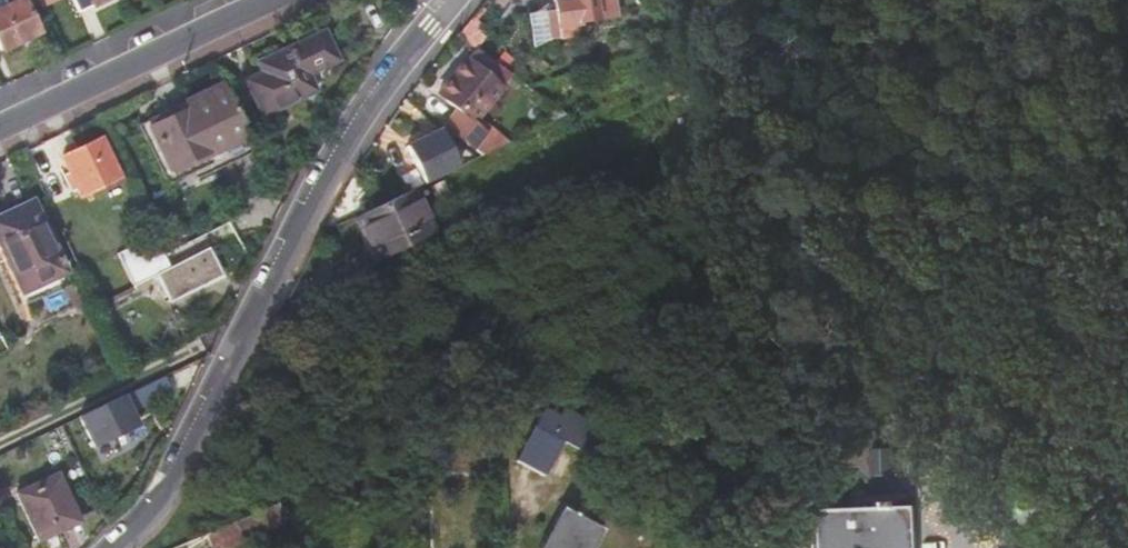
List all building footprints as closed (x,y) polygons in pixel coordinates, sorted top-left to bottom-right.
[(37,33),(23,0),(14,0),(0,7),(0,50),(37,33)] [(79,9),(90,4),(91,7),(105,0),(75,0),(79,9)] [(594,0),(548,0),(550,15),(515,20),(520,45),(574,36),(573,24),(598,20),(594,0)] [(320,31),(278,50),(283,60),(261,69),(244,77),(260,114),(313,90),(306,74),(335,60),(320,31)] [(257,60),(261,69),(283,60),(278,50),(257,60)] [(482,155),(507,143),(476,117),(501,86),(467,58),(440,94),(462,114),(451,128),(463,139),(482,155)] [(255,148),(223,83),(184,101),(187,109),(148,128),(167,170),(207,153),(215,167),(255,148)] [(564,114),(555,107),(548,114),(553,119),(564,114)] [(118,177),(101,136),(59,156),(66,172),(61,174),(69,191),(74,189),(77,196),(118,177)] [(482,155),(463,139),(451,149),(457,154),(462,160),(461,161),(464,164),(482,155)] [(443,181),(431,187),(439,202),(450,196),(443,181)] [(374,207),(352,218),(371,257),(398,244),(400,246),(432,231),(411,189),(374,207)] [(20,292),(63,271),(31,200),(0,214),(0,247),(20,292)] [(208,249),(162,271),(147,240),(118,255),(132,286),(156,274),(169,300),(219,275),(208,249)] [(161,376),(118,397),(126,413),(168,392),(161,376)] [(546,400),(515,459),(542,475),(562,440),(586,454),(599,429),(546,400)] [(15,493),(36,541),(78,521),(57,473),(15,493)] [(205,534),(211,547),(225,547),(279,524),(278,503),(205,534)] [(539,547),(592,547),(603,529),(562,506),(539,547)] [(904,508),(809,511),(810,547),(905,547),(904,508)]
